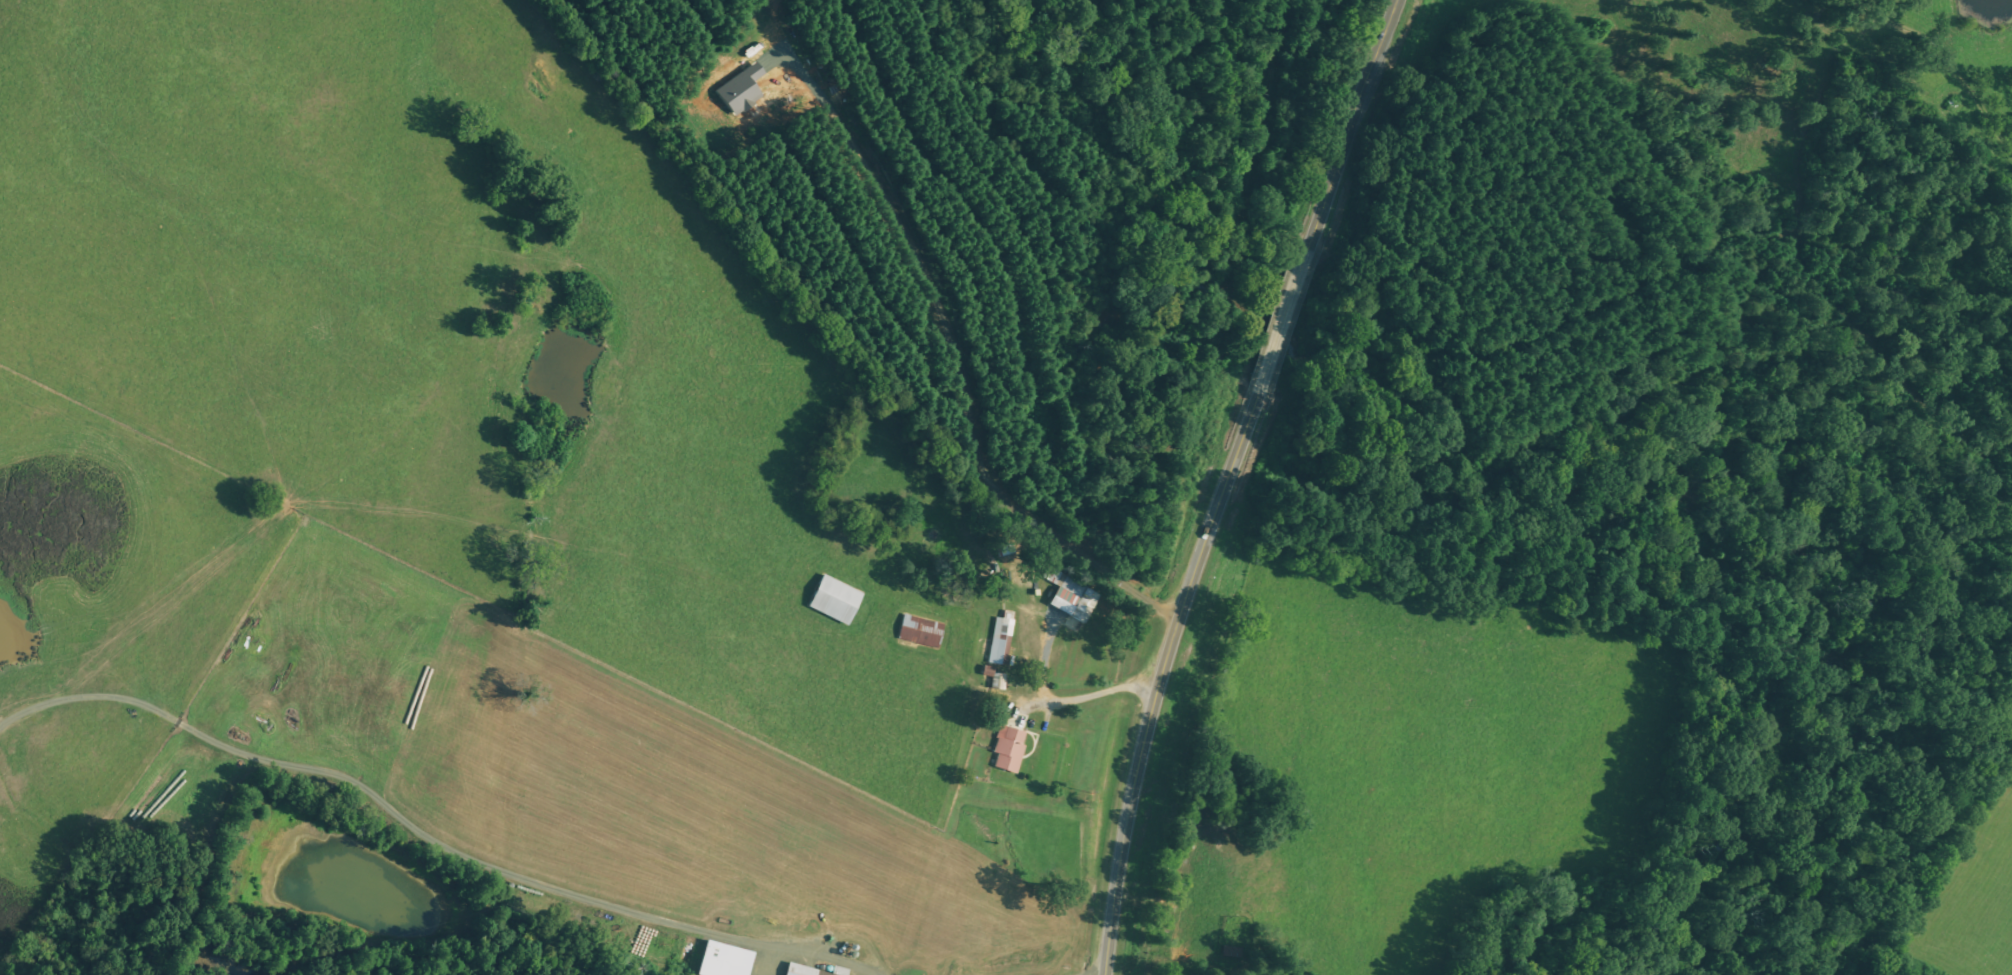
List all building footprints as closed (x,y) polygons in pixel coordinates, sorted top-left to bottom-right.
[(1102,593),(1048,568),(1044,579),(1060,586),(1051,607),(1088,624),(1102,593)] [(850,627),(865,594),(824,576),(810,609),(850,627)] [(996,618),(990,664),(1009,666),(1015,613),(1005,612),(1004,619),(996,618)] [(939,649),(945,625),(905,615),(900,640),(939,649)] [(1019,775),(1026,746),(1024,746),(1027,732),(1001,726),(995,754),(999,755),(995,769),(1019,775)] [(756,953),(709,941),(700,974),(750,974),(756,953)] [(790,963),(787,974),(836,974),(790,963)]
